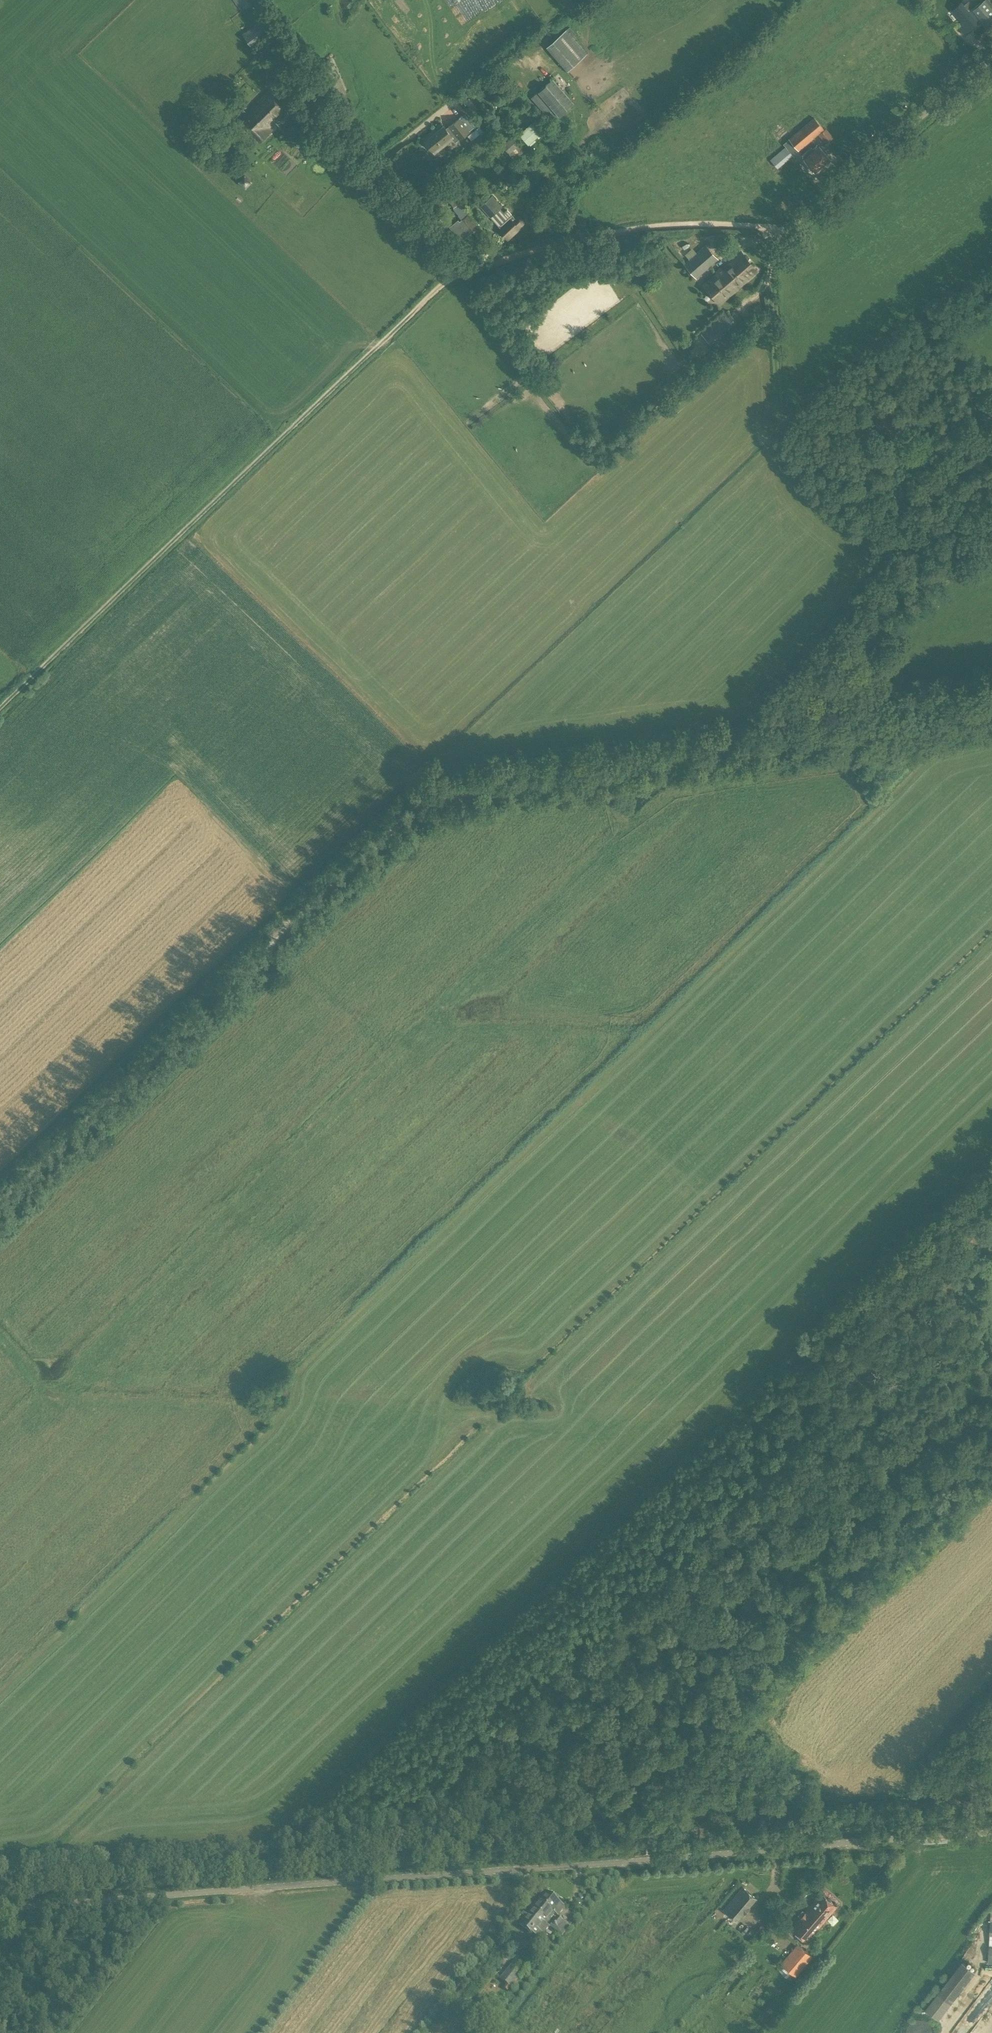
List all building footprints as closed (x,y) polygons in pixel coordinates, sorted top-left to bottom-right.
[(246,7),(255,1),(254,0),(233,0),(241,11),(246,7)] [(952,9),(963,22),(959,28),(964,34),(981,20),(987,28),(991,23),(991,3),(990,0),(970,0),(964,5),(962,1),(952,9)] [(253,47),(270,35),(261,21),(243,34),(253,47)] [(575,33),(570,26),(567,29),(566,28),(546,46),(568,70),(587,53),(572,36),(575,33)] [(553,121),(573,104),(552,79),(532,97),(553,121)] [(488,91),(496,84),(492,80),(484,87),(488,91)] [(270,128),(288,109),(269,90),(246,113),(239,120),(260,141),(272,129),(270,128)] [(472,111),(476,107),(468,98),(464,101),(472,111)] [(440,122),(421,137),(433,153),(451,138),(454,142),(475,126),(464,113),(445,128),(440,122)] [(777,167),(823,129),(814,118),(783,144),(786,147),(771,160),(777,167)] [(528,143),(542,131),(534,122),(520,133),(528,143)] [(472,139),(483,130),(479,126),(468,135),(472,139)] [(826,143),(833,137),(825,128),(818,134),(826,143)] [(514,160),(524,151),(512,136),(502,146),(514,160)] [(811,147),(802,154),(805,158),(804,159),(815,172),(816,172),(818,172),(821,169),(821,168),(830,160),(819,146),(814,150),(811,147)] [(245,187),(251,180),(244,173),(237,180),(245,187)] [(441,200),(452,189),(444,181),(433,192),(441,200)] [(451,192),(445,197),(453,206),(452,207),(463,220),(459,223),(458,221),(451,227),(462,240),(473,230),(482,240),(482,241),(488,236),(470,214),(451,192)] [(489,197),(481,205),(481,206),(499,225),(501,228),(499,230),(507,238),(518,227),(517,226),(521,222),(522,221),(522,220),(521,219),(520,218),(519,218),(518,218),(516,219),(507,210),(503,213),(499,209),(502,206),(492,195),(489,197)] [(697,279),(704,272),(717,259),(704,246),(684,266),(697,279)] [(719,304),(757,272),(741,253),(703,285),(719,304)] [(719,353),(743,332),(739,327),(739,326),(726,311),(701,333),(714,348),(719,353)] [(698,359),(692,365),(697,370),(702,365),(698,359)] [(743,1887),(724,1910),(736,1920),(756,1897),(743,1887)] [(545,1891),(532,1906),(542,1914),(541,1915),(543,1916),(541,1919),(543,1920),(542,1921),(547,1924),(555,1914),(558,1916),(565,1907),(545,1891)] [(791,1928),(806,1941),(837,1905),(821,1893),(791,1928)] [(532,1906),(518,1924),(536,1937),(540,1932),(543,1934),(549,1927),(546,1924),(547,1924),(542,1921),(543,1920),(541,1919),(543,1916),(541,1915),(542,1914),(532,1906)] [(549,1926),(560,1934),(562,1936),(569,1926),(568,1924),(557,1916),(551,1923),(552,1923),(549,1926)] [(813,1956),(798,1943),(780,1963),(795,1976),(813,1956)] [(517,1958),(510,1966),(521,1974),(527,1966),(517,1958)] [(923,2007),(939,2018),(974,1969),(958,1958),(923,2007)] [(510,1988),(513,1985),(515,1987),(521,1979),(519,1977),(521,1974),(510,1966),(500,1978),(505,1983),(502,1986),(507,1991),(510,1988)] [(470,2010),(464,2018),(475,2025),(480,2017),(470,2010)] [(931,2024),(930,2023),(929,2023),(928,2022),(927,2021),(926,2021),(924,2020),(923,2020),(922,2020),(920,2020),(919,2020),(918,2020),(917,2020),(915,2021),(914,2021),(913,2022),(912,2022),(911,2023),(910,2024),(909,2025),(908,2026),(907,2027),(907,2028),(906,2029),(906,2031),(906,2032),(905,2032),(935,2032),(935,2031),(934,2030),(934,2029),(933,2027),(933,2026),(932,2025),(931,2024)]
